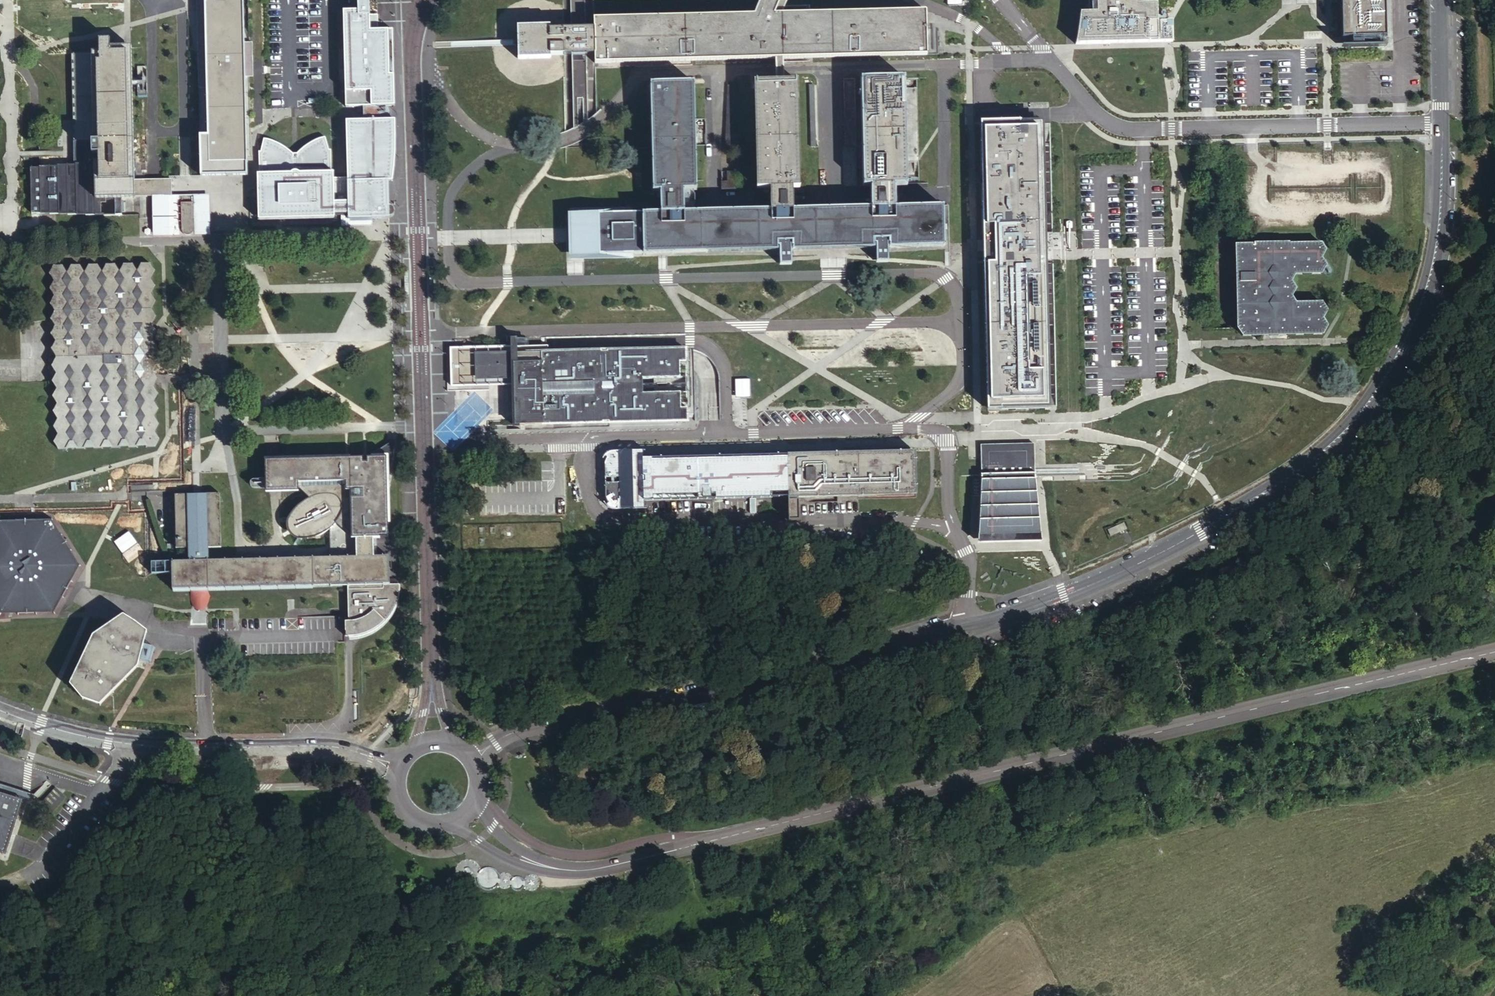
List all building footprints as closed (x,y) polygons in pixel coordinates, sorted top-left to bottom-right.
[(109,0),(19,0),(19,20),(109,20),(109,0)] [(206,2),(210,135),(199,135),(201,175),(227,175),(250,174),(247,70),(245,0),(206,0),(206,2)] [(363,9),(374,9),(374,3),(374,0),(363,0),(363,2),(363,6),(363,9)] [(565,54),(579,53),(596,53),(596,63),(778,59),(780,58),(785,58),(928,55),(927,31),(927,10),(783,13),(789,0),(761,0),(755,14),(595,18),(595,26),(580,26),(565,27),(555,28),(555,24),(518,25),(519,42),(520,58),(556,58),(556,54),(565,54)] [(1088,14),(1081,14),(1080,22),(1075,46),(1110,45),(1110,43),(1165,42),(1165,24),(1158,24),(1158,6),(1135,6),(1135,5),(1134,0),(1087,0),(1088,14)] [(1341,41),(1382,40),(1381,0),(1340,0),(1341,41)] [(350,108),(367,108),(382,108),(397,107),(396,31),(383,31),(382,16),(374,16),(374,9),(363,9),(363,12),(348,12),(349,53),(351,53),(352,73),(354,73),(355,83),(352,83),(353,93),(350,93),(350,108)] [(1168,24),(1165,24),(1165,42),(1110,43),(1110,45),(1173,45),(1173,24),(1168,24)] [(172,196),(172,179),(137,180),(136,158),(136,154),(133,52),(112,52),(112,44),(101,45),(101,57),(74,58),(77,147),(100,147),(100,162),(86,162),(86,164),(67,164),(67,165),(49,166),(49,167),(35,168),(31,168),(32,214),(50,213),(50,214),(69,214),(69,215),(87,214),(87,215),(105,215),(105,216),(122,216),(122,199),(136,198),(136,197),(153,196),(172,196)] [(864,188),(871,187),(894,187),(907,186),(904,81),(861,82),(864,188)] [(758,190),(766,190),(789,189),(801,189),(798,83),(784,83),(781,83),(778,83),(755,84),(758,190)] [(655,192),(662,192),(684,191),(697,191),(694,85),(652,87),(655,192)] [(728,138),(737,139),(737,131),(734,131),(736,87),(729,87),(728,138)] [(296,216),(342,216),(342,226),(373,225),(373,218),(377,219),(385,219),(392,218),(392,214),(396,211),(396,206),(391,203),(399,203),(398,186),(398,177),(394,176),(396,161),(396,134),(396,117),(388,117),(375,117),(364,117),(348,118),(349,175),(349,180),(335,180),(335,175),(335,169),(333,169),(332,156),(332,149),(329,149),(326,136),(321,138),(314,141),(311,143),(307,145),(303,148),(300,150),(297,153),(297,156),(293,156),(293,153),(292,152),(292,151),(289,149),(287,147),(283,145),(280,143),(270,139),(265,137),(262,151),(259,151),(260,173),(257,174),(258,190),(260,190),(261,217),(296,216)] [(1049,122),(983,123),(988,407),(1056,405),(1049,122)] [(871,202),(894,201),(894,194),(894,187),(871,187),(871,194),(871,202)] [(766,205),(789,204),(789,197),(789,189),(766,190),(766,197),(766,205)] [(662,200),(662,208),(685,207),(684,199),(684,191),(662,192),(662,200)] [(172,196),(153,196),(153,235),(180,235),(180,230),(182,230),(183,232),(183,234),(184,235),(185,235),(187,236),(188,236),(189,236),(191,235),(192,235),(193,234),(194,232),(194,230),(195,230),(195,235),(210,234),(210,195),(172,196)] [(685,207),(662,208),(642,208),(567,210),(567,234),(568,255),(576,255),(644,253),(663,252),(703,251),(790,249),(834,247),(943,244),(941,200),(894,201),(871,202),(789,204),(766,205),(685,207)] [(1322,241),(1235,244),(1238,328),(1247,335),(1326,332),(1330,324),(1325,317),(1330,310),(1323,302),(1299,302),(1293,294),(1297,286),(1292,281),(1297,273),(1323,273),(1328,263),(1323,256),(1327,248),(1322,241)] [(159,378),(155,374),(152,370),(157,363),(152,356),(157,347),(152,340),(153,336),(156,331),(154,328),(152,326),(156,318),(151,311),(156,302),(151,295),(155,287),(149,280),(154,272),(148,265),(140,265),(136,273),(130,265),(123,265),(119,272),(114,265),(106,266),(102,273),(97,266),(88,266),(83,274),(79,266),(70,266),(67,273),(61,266),(54,266),(48,276),(53,282),(49,290),(54,297),(50,306),(55,311),(50,320),(55,327),(50,336),(56,343),(52,351),(57,357),(52,367),(57,374),(53,382),(57,388),(52,396),(58,402),(53,411),(58,418),(53,427),(58,434),(54,442),(59,449),(68,448),(72,441),(77,448),(85,448),(89,440),(94,448),(102,448),(106,440),(111,448),(120,447),(124,440),(129,448),(138,447),(142,440),(146,447),(154,447),(159,438),(155,432),(159,424),(154,417),(159,409),(152,402),(158,393),(153,387),(155,383),(159,378)] [(688,349),(582,351),(562,351),(548,352),(548,346),(452,348),(452,386),(513,385),(513,389),(514,426),(545,425),(689,423),(688,349)] [(374,536),(390,536),(390,520),(392,520),(392,478),(397,445),(391,443),(381,448),(373,452),(369,454),(369,459),(364,459),(365,454),(351,455),(350,452),(266,455),(266,478),(257,478),(252,479),(251,483),(251,486),(253,487),(257,488),(266,488),(266,492),(277,492),(300,491),(298,484),(310,495),(306,496),(301,498),(299,499),(297,501),(293,505),(292,507),(291,509),(291,512),(291,514),(291,516),(292,519),(293,521),(294,522),(295,524),(297,525),(299,527),(302,529),(305,530),(308,531),(311,531),(314,530),(321,529),(326,528),(329,527),(331,525),(334,524),(335,523),(337,522),(352,537),(358,537),(374,536)] [(982,477),(1035,477),(1034,445),(981,447),(982,477)] [(627,461),(644,461),(643,456),(643,452),(627,453),(627,461)] [(911,494),(859,496),(859,500),(916,498),(914,452),(859,454),(859,463),(911,461),(911,494)] [(717,501),(726,501),(727,495),(779,494),(779,481),(788,481),(788,459),(761,460),(760,457),(715,458),(711,460),(711,464),(707,464),(706,464),(703,464),(703,461),(697,459),(644,461),(627,461),(627,453),(619,453),(613,454),(609,456),(606,458),(609,461),(608,464),(607,468),(607,481),(621,480),(621,486),(607,487),(607,500),(608,503),(609,505),(610,507),(608,510),(613,513),(620,512),(629,512),(629,505),(645,504),(648,504),(699,502),(699,496),(703,496),(704,498),(705,500),(707,501),(709,501),(710,500),(711,499),(712,496),(716,496),(717,501)] [(795,482),(795,499),(798,498),(859,496),(911,494),(911,461),(859,463),(859,454),(794,456),(795,476),(807,476),(807,482),(795,482)] [(789,499),(795,499),(795,482),(807,482),(807,476),(795,476),(794,456),(760,457),(761,460),(788,459),(788,481),(779,481),(779,494),(727,495),(726,501),(787,499),(789,499)] [(977,543),(1042,540),(1035,477),(982,477),(977,543)] [(189,560),(209,559),(209,545),(222,545),(220,490),(203,490),(198,490),(192,490),(174,491),(176,546),(188,545),(189,560)] [(789,499),(787,499),(788,522),(799,522),(798,498),(795,499),(789,499)] [(629,505),(629,512),(646,512),(645,504),(629,505)] [(1,598),(9,610),(22,609),(22,616),(42,615),(41,607),(54,607),(61,595),(68,598),(76,582),(68,579),(75,566),(68,554),(75,550),(65,535),(58,539),(51,529),(39,529),(39,521),(18,521),(18,530),(4,530),(0,538),(0,598),(1,598)] [(352,537),(337,522),(335,523),(334,524),(331,525),(332,546),(332,556),(324,556),(239,558),(209,559),(189,560),(173,560),(174,590),(192,589),(207,589),(337,586),(348,585),(390,585),(390,580),(389,555),(376,555),(374,536),(358,537),(352,537)] [(1106,530),(1109,537),(1122,531),(1127,529),(1124,523),(1106,530)] [(390,585),(348,585),(349,621),(345,621),(345,635),(349,635),(350,637),(356,637),(362,636),(367,634),(371,633),(375,631),(379,628),(382,626),(385,623),(389,620),(395,612),(397,608),(398,605),(399,601),(401,597),(401,592),(402,589),(402,585),(397,585),(397,580),(390,580),(390,585)] [(330,627),(344,627),(344,616),(330,616),(330,627)] [(86,653),(72,685),(81,702),(82,703),(102,708),(139,670),(142,664),(152,666),(155,649),(145,647),(148,633),(131,621),(124,617),(94,636),(86,653)] [(7,851),(11,840),(24,800),(0,792),(0,849),(7,851)]
